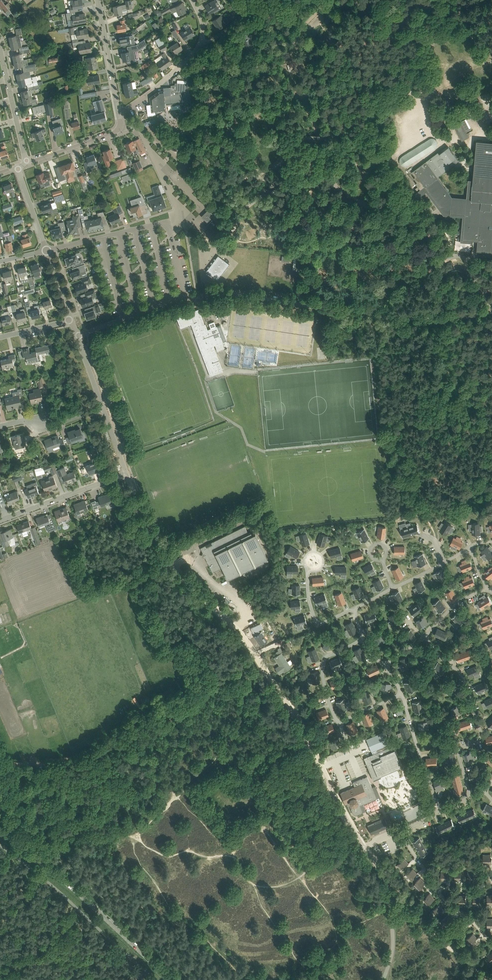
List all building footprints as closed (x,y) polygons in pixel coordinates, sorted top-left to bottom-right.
[(5,12),(8,10),(9,9),(2,0),(0,0),(0,6),(5,12)] [(71,12),(78,11),(77,8),(83,7),(82,0),(73,0),(72,0),(68,1),(69,5),(70,5),(70,9),(71,12)] [(121,8),(127,7),(127,9),(132,8),(130,0),(126,1),(126,4),(121,5),(113,6),(115,15),(122,13),(121,8)] [(205,5),(210,13),(213,11),(214,12),(219,9),(216,4),(219,3),(217,0),(214,0),(213,0),(205,5)] [(12,6),(9,1),(6,4),(11,11),(14,8),(12,6)] [(177,10),(180,14),(187,10),(183,2),(171,9),(173,12),(177,10)] [(236,2),(231,5),(235,11),(240,8),(236,2)] [(75,12),(71,12),(69,13),(67,13),(66,13),(67,19),(70,19),(71,24),(86,21),(84,13),(75,15),(75,12)] [(213,21),(218,29),(225,24),(222,20),(224,19),(221,15),(213,21)] [(117,25),(118,31),(126,30),(125,24),(124,20),(120,21),(121,24),(117,25)] [(136,28),(138,31),(147,25),(145,22),(136,28)] [(78,26),(63,29),(63,32),(69,31),(70,35),(71,34),(72,39),(78,38),(89,36),(87,28),(79,30),(78,26)] [(180,33),(185,40),(195,34),(190,27),(180,33)] [(17,35),(9,37),(10,43),(21,41),(19,35),(22,34),(21,28),(15,29),(17,35)] [(240,35),(246,50),(254,46),(250,36),(253,35),(251,31),(240,35)] [(281,38),(272,39),(273,46),(285,44),(284,37),(283,37),(282,31),(280,31),(281,38)] [(133,35),(119,38),(121,45),(130,43),(130,44),(135,43),(134,38),(133,39),(133,35)] [(159,46),(162,51),(167,48),(163,40),(158,42),(160,45),(159,46)] [(21,41),(10,43),(12,49),(19,48),(20,51),(29,49),(28,46),(22,47),(21,41)] [(82,41),(73,42),(74,49),(79,48),(80,53),(91,51),(90,42),(83,43),(82,41)] [(172,50),(173,49),(175,53),(183,49),(181,45),(179,45),(177,42),(170,46),(172,50)] [(129,51),(122,52),(123,60),(130,59),(129,53),(134,52),(133,49),(138,48),(137,45),(128,46),(129,51)] [(20,54),(13,55),(14,61),(24,59),(22,53),(29,52),(29,49),(20,51),(20,54)] [(158,57),(154,60),(157,63),(157,62),(159,65),(162,69),(172,63),(167,56),(164,52),(161,54),(164,58),(160,60),(158,57)] [(86,58),(88,69),(97,67),(95,56),(86,58)] [(24,59),(14,61),(15,68),(23,66),(23,69),(34,67),(36,66),(35,63),(28,65),(25,65),(24,59)] [(142,65),(144,70),(151,65),(148,61),(142,65)] [(24,72),(17,74),(18,80),(31,77),(30,71),(34,70),(34,67),(23,69),(24,72)] [(81,74),(82,79),(87,78),(88,84),(100,82),(99,75),(89,76),(89,72),(81,74)] [(18,80),(20,86),(27,84),(28,87),(33,86),(38,85),(38,82),(36,76),(31,77),(18,80)] [(123,83),(125,90),(133,88),(136,88),(135,82),(135,81),(123,83)] [(171,87),(163,88),(164,90),(165,106),(183,104),(182,97),(180,96),(180,92),(186,92),(186,84),(175,83),(175,85),(172,85),(171,85),(171,86),(171,87)] [(28,90),(21,92),(23,98),(32,96),(31,92),(34,92),(34,89),(33,86),(28,87),(28,90)] [(151,104),(146,105),(148,116),(156,115),(155,112),(166,111),(165,106),(164,90),(159,91),(150,97),(151,104)] [(32,96),(23,98),(24,104),(32,102),(32,105),(38,104),(36,98),(33,99),(32,96)] [(102,99),(96,101),(98,109),(95,110),(96,113),(91,115),(88,116),(89,120),(88,120),(92,119),(93,121),(92,121),(93,124),(97,123),(97,122),(107,119),(104,111),(105,111),(102,99)] [(32,107),(34,114),(46,111),(44,104),(32,107)] [(75,121),(72,122),(73,129),(80,127),(78,120),(76,113),(73,114),(75,121)] [(54,126),(53,127),(55,134),(64,131),(62,124),(63,124),(61,118),(53,121),(54,126)] [(454,126),(462,140),(472,135),(471,135),(470,132),(467,133),(462,122),(461,122),(454,126)] [(42,134),(46,132),(45,129),(41,130),(32,133),(33,137),(35,137),(36,141),(44,138),(42,134)] [(135,141),(132,141),(125,143),(128,151),(132,150),(134,155),(138,154),(136,149),(135,146),(137,145),(140,154),(145,152),(139,138),(134,140),(135,141)] [(418,192),(415,194),(418,198),(426,192),(442,212),(444,215),(463,217),(461,242),(473,243),(473,241),(478,241),(477,251),(491,252),(491,142),(477,140),(474,180),(468,180),(467,198),(452,197),(438,178),(426,187),(425,186),(418,192)] [(1,158),(9,156),(6,149),(5,145),(1,146),(3,150),(0,151),(0,154),(1,158)] [(418,192),(425,186),(426,187),(438,178),(438,177),(459,161),(449,147),(413,173),(416,177),(414,178),(417,182),(416,183),(418,186),(415,189),(418,192)] [(110,165),(108,159),(113,157),(110,149),(103,151),(105,155),(103,155),(107,166),(110,165)] [(399,157),(402,163),(415,159),(416,162),(420,160),(417,151),(399,157)] [(88,161),(84,162),(86,169),(92,167),(92,166),(97,164),(96,162),(96,161),(94,154),(86,157),(88,161)] [(123,158),(117,160),(120,169),(126,166),(123,158)] [(132,164),(136,173),(143,169),(139,160),(132,164)] [(73,162),(66,164),(72,181),(75,180),(72,170),(75,169),(73,162)] [(66,164),(55,168),(59,178),(64,176),(65,179),(68,178),(69,182),(72,181),(66,164)] [(43,172),(37,175),(41,187),(51,184),(49,180),(51,179),(49,172),(44,174),(43,172)] [(4,186),(5,190),(6,192),(10,191),(12,197),(15,195),(11,183),(4,186)] [(148,200),(151,206),(152,205),(153,210),(166,206),(162,195),(161,194),(158,185),(153,187),(156,197),(148,200)] [(54,196),(55,202),(65,199),(63,193),(62,193),(58,195),(54,196)] [(140,206),(145,204),(141,196),(137,198),(137,199),(132,201),(134,206),(127,208),(129,213),(133,211),(135,215),(138,214),(138,215),(142,214),(140,206)] [(11,202),(2,206),(4,211),(7,210),(12,208),(13,207),(11,202)] [(51,202),(41,206),(44,212),(48,211),(49,214),(58,212),(54,202),(51,203),(51,202)] [(118,221),(122,219),(119,214),(123,212),(119,205),(113,207),(116,213),(109,216),(112,224),(115,222),(115,223),(118,221)] [(207,211),(201,217),(206,222),(208,224),(212,220),(211,218),(210,217),(211,216),(212,214),(208,210),(207,211)] [(97,218),(94,219),(96,228),(97,228),(97,229),(101,228),(100,227),(104,226),(102,220),(107,219),(103,211),(97,213),(98,216),(97,217),(97,218)] [(73,222),(67,223),(69,233),(73,232),(73,233),(79,232),(77,224),(80,223),(78,215),(72,217),(73,222)] [(96,228),(94,219),(90,220),(90,218),(88,219),(87,215),(81,216),(83,225),(87,224),(88,230),(91,229),(91,230),(95,229),(95,228),(96,228)] [(50,230),(51,234),(52,234),(53,237),(62,235),(61,230),(66,229),(64,221),(58,223),(58,225),(55,226),(55,228),(51,229),(52,230),(50,230)] [(5,239),(4,239),(5,242),(6,245),(7,250),(13,248),(11,241),(13,241),(11,234),(5,236),(5,239)] [(21,239),(24,246),(31,243),(29,237),(28,237),(27,234),(23,235),(24,238),(21,239)] [(66,262),(67,265),(68,264),(68,265),(72,264),(73,266),(84,263),(81,256),(77,257),(76,254),(74,255),(74,254),(71,255),(71,256),(66,258),(67,262),(66,262)] [(221,255),(204,270),(215,282),(231,267),(221,255)] [(38,263),(31,265),(33,271),(34,273),(34,276),(39,274),(41,273),(38,263)] [(83,272),(86,271),(84,264),(77,266),(78,270),(71,272),(72,275),(71,275),(72,278),(73,278),(73,279),(73,278),(74,279),(77,278),(77,277),(82,275),(81,272),(83,272)] [(18,268),(19,275),(20,275),(21,279),(28,277),(27,273),(25,266),(18,268)] [(10,270),(3,272),(5,280),(6,283),(10,282),(13,281),(12,278),(10,270)] [(75,285),(78,292),(88,289),(86,284),(91,282),(89,276),(81,279),(82,283),(75,285)] [(17,286),(18,292),(24,290),(24,289),(26,288),(25,283),(22,284),(23,285),(17,286)] [(92,303),(91,299),(93,299),(92,297),(96,296),(94,290),(85,293),(86,297),(80,299),(83,306),(92,303)] [(41,307),(44,306),(45,308),(52,306),(50,300),(43,302),(43,303),(40,304),(41,307)] [(86,319),(87,319),(88,318),(88,319),(93,318),(92,317),(96,316),(95,313),(101,311),(99,304),(94,305),(95,306),(91,307),(92,310),(85,313),(86,315),(85,315),(86,319)] [(35,309),(30,310),(31,312),(32,317),(40,316),(39,308),(38,308),(37,305),(34,305),(35,309)] [(21,312),(16,313),(18,321),(26,319),(24,308),(21,309),(21,312)] [(190,312),(194,323),(197,322),(199,326),(198,327),(201,334),(195,336),(203,356),(210,375),(210,376),(223,371),(213,345),(215,345),(212,335),(210,336),(209,335),(211,334),(210,331),(208,332),(208,329),(205,324),(199,309),(190,312)] [(9,312),(8,310),(4,311),(4,312),(1,313),(3,324),(4,324),(4,325),(8,324),(8,323),(12,322),(9,312)] [(186,314),(177,317),(181,328),(190,324),(186,314)] [(208,332),(210,331),(211,334),(209,335),(210,336),(212,335),(215,345),(217,351),(225,348),(224,345),(223,342),(217,326),(216,326),(214,321),(209,323),(211,328),(208,329),(208,332)] [(29,348),(22,349),(22,350),(24,358),(26,357),(27,363),(38,361),(37,354),(41,353),(47,352),(48,355),(54,353),(52,344),(35,348),(36,351),(32,352),(30,352),(30,351),(29,348)] [(9,358),(1,360),(2,368),(14,365),(12,360),(16,359),(15,354),(8,356),(9,358)] [(35,378),(36,382),(37,381),(39,387),(43,386),(41,377),(35,378)] [(13,396),(5,398),(8,409),(21,405),(19,396),(23,395),(21,388),(17,389),(18,391),(12,392),(13,396)] [(33,389),(34,392),(29,393),(32,403),(37,402),(36,400),(43,399),(40,388),(33,389)] [(67,440),(68,443),(72,442),(79,440),(78,438),(83,437),(80,428),(74,430),(73,429),(68,431),(71,439),(67,440)] [(9,437),(12,436),(15,447),(25,444),(24,437),(22,437),(21,434),(9,437)] [(53,451),(52,447),(59,445),(60,448),(66,446),(63,438),(59,440),(58,435),(44,440),(49,452),(53,451)] [(86,466),(87,468),(89,473),(94,471),(95,473),(100,471),(97,462),(86,466)] [(48,465),(52,474),(57,472),(53,463),(48,465)] [(35,469),(37,476),(44,473),(43,467),(35,469)] [(65,467),(56,470),(59,476),(63,474),(63,475),(66,483),(77,479),(74,472),(67,474),(67,473),(65,467)] [(44,487),(45,490),(51,488),(52,489),(57,487),(53,475),(49,476),(49,478),(46,480),(46,481),(42,482),(42,483),(44,487)] [(28,489),(25,490),(28,498),(39,493),(36,486),(38,485),(36,481),(36,482),(27,485),(28,488),(28,489)] [(5,493),(7,500),(9,504),(13,503),(12,501),(20,498),(17,491),(9,494),(9,492),(5,493)] [(96,500),(91,502),(94,509),(98,507),(97,505),(101,504),(102,506),(106,505),(112,502),(113,506),(117,505),(114,496),(111,498),(110,495),(105,497),(104,495),(98,497),(100,500),(96,501),(96,500)] [(79,502),(80,504),(75,506),(77,513),(75,514),(76,517),(82,515),(81,512),(88,509),(85,500),(79,502)] [(55,512),(58,521),(70,517),(66,507),(60,509),(61,510),(55,512)] [(44,515),(36,518),(39,526),(45,524),(46,526),(48,526),(49,530),(50,530),(51,530),(56,528),(52,518),(49,519),(48,515),(45,517),(44,515)] [(29,521),(17,525),(20,532),(31,528),(29,521)] [(407,527),(400,529),(403,538),(420,533),(417,524),(411,526),(410,522),(406,524),(407,527)] [(446,535),(452,526),(445,522),(444,524),(442,523),(440,526),(442,528),(440,530),(446,535)] [(472,523),(472,534),(480,534),(480,530),(482,530),(482,526),(480,526),(480,523),(472,523)] [(215,553),(222,567),(228,579),(236,575),(238,578),(266,565),(264,561),(268,559),(255,533),(252,535),(250,532),(248,533),(245,526),(200,548),(203,552),(207,554),(205,558),(215,553)] [(386,527),(379,526),(377,537),(384,538),(386,527)] [(31,528),(36,542),(35,542),(36,545),(41,543),(40,541),(40,539),(35,527),(31,528)] [(4,546),(15,542),(10,529),(3,532),(3,530),(0,531),(0,536),(0,537),(4,546)] [(364,529),(357,532),(362,542),(369,539),(364,529)] [(306,533),(299,535),(302,546),(309,543),(306,533)] [(327,536),(320,533),(317,544),(324,546),(327,536)] [(451,544),(460,548),(463,542),(460,540),(461,538),(457,536),(456,539),(454,538),(451,544)] [(300,551),(290,546),(287,552),(296,558),(300,551)] [(481,551),(488,559),(491,556),(491,548),(491,547),(489,549),(487,546),(481,551)] [(339,547),(329,550),(331,557),(341,555),(339,547)] [(361,550),(351,553),(353,561),(363,557),(361,550)] [(212,572),(222,567),(215,553),(205,558),(212,572)] [(423,553),(415,556),(418,566),(426,564),(423,553)] [(473,567),(470,561),(466,562),(466,560),(462,562),(463,564),(461,565),(463,571),(473,567)] [(371,563),(363,568),(366,574),(375,570),(371,563)] [(398,567),(392,570),(396,579),(403,576),(398,567)] [(442,569),(435,573),(440,581),(446,578),(442,569)] [(475,584),(472,577),(469,579),(468,576),(464,578),(465,580),(463,581),(466,587),(475,584)] [(323,577),(312,578),(313,585),(324,584),(323,577)] [(379,579),(373,582),(377,590),(383,587),(379,579)] [(421,580),(415,584),(419,592),(425,589),(421,580)] [(359,586),(352,590),(356,599),(363,596),(359,586)] [(453,589),(446,593),(451,602),(457,599),(453,589)] [(398,591),(392,594),(396,603),(402,599),(398,591)] [(342,592),(334,595),(339,605),(346,602),(342,592)] [(324,593),(314,597),(317,605),(327,602),(324,593)] [(488,596),(485,598),(483,595),(480,598),(481,600),(478,602),(482,609),(483,609),(491,603),(491,602),(488,596)] [(299,600),(290,601),(291,609),(300,608),(301,608),(300,600),(299,600)] [(439,600),(433,604),(439,613),(445,608),(439,600)] [(417,603),(409,610),(413,616),(422,609),(417,603)] [(374,612),(364,615),(366,622),(376,619),(374,612)] [(395,613),(389,616),(393,625),(400,622),(395,613)] [(457,613),(452,618),(459,625),(465,620),(457,613)] [(417,621),(420,626),(425,624),(425,625),(430,623),(426,615),(421,618),(422,619),(417,621)] [(302,616),(291,619),(293,627),(304,624),(302,616)] [(491,625),(491,621),(491,618),(487,619),(486,617),(483,619),(484,621),(482,622),(484,628),(491,625)] [(351,622),(345,625),(350,634),(356,631),(351,622)] [(259,624),(249,629),(252,634),(253,634),(255,636),(254,638),(261,646),(267,641),(260,632),(259,633),(258,631),(261,629),(259,624)] [(410,629),(404,634),(410,642),(416,638),(410,629)] [(438,629),(435,635),(444,639),(447,633),(438,629)] [(378,636),(378,637),(374,639),(377,644),(381,642),(381,641),(384,639),(384,640),(385,639),(383,635),(382,633),(378,636)] [(322,648),(328,650),(330,645),(329,645),(331,640),(325,638),(323,643),(324,643),(322,648)] [(360,647),(354,651),(359,659),(365,656),(360,647)] [(421,652),(417,654),(420,660),(424,657),(425,658),(429,656),(425,648),(420,651),(421,652)] [(315,649),(309,651),(312,660),(319,658),(315,649)] [(475,649),(465,652),(468,658),(477,655),(475,649)] [(465,652),(456,655),(458,661),(468,658),(465,652)] [(279,665),(275,668),(279,674),(283,671),(284,672),(291,667),(281,653),(274,657),(279,665)] [(406,656),(401,660),(406,669),(411,665),(406,656)] [(339,657),(330,661),(332,668),(342,664),(339,657)] [(437,662),(432,667),(439,675),(445,669),(437,662)] [(376,665),(367,669),(370,675),(379,671),(376,665)] [(477,666),(467,670),(470,676),(479,672),(477,666)] [(316,672),(310,673),(313,683),(319,681),(316,672)] [(340,679),(330,681),(332,688),(342,685),(340,679)] [(411,680),(404,683),(408,692),(415,689),(411,680)] [(484,681),(475,686),(478,693),(488,689),(484,681)] [(447,690),(452,692),(451,694),(456,696),(459,688),(454,686),(454,687),(449,685),(447,690)] [(367,691),(361,694),(365,703),(371,700),(367,691)] [(321,692),(312,696),(315,702),(324,698),(321,692)] [(343,699),(336,701),(340,711),(347,709),(343,699)] [(420,701),(413,702),(415,712),(422,711),(420,701)] [(395,711),(395,710),(397,715),(403,713),(402,708),(401,708),(399,704),(393,706),(395,711)] [(452,708),(455,714),(459,712),(460,713),(464,712),(461,704),(456,706),(457,706),(452,708)] [(383,708),(377,711),(381,720),(388,717),(383,708)] [(326,709),(316,713),(319,719),(328,715),(326,709)] [(368,713),(362,715),(366,725),(372,722),(368,713)] [(470,719),(460,722),(463,729),(472,726),(470,719)] [(423,723),(418,723),(419,729),(424,729),(424,728),(429,728),(428,721),(423,722),(423,723)] [(353,722),(347,724),(351,733),(357,731),(353,722)] [(460,722),(451,725),(453,733),(463,729),(460,722)] [(332,724),(322,727),(324,733),(334,730),(332,724)] [(406,726),(400,728),(403,737),(409,735),(406,726)] [(384,731),(366,739),(368,743),(371,751),(390,743),(387,736),(384,731)] [(428,737),(422,739),(425,749),(431,747),(428,737)] [(330,743),(332,749),(337,747),(337,746),(340,745),(341,745),(339,738),(334,740),(334,741),(330,743)] [(393,745),(364,757),(373,780),(374,780),(376,779),(381,777),(380,775),(401,767),(401,766),(393,745)] [(470,753),(465,754),(467,760),(472,759),(472,760),(477,758),(475,750),(470,752),(470,753)] [(454,751),(446,753),(448,763),(456,762),(454,751)] [(483,758),(491,765),(491,763),(491,755),(488,752),(483,758)] [(479,770),(469,773),(471,781),(481,778),(479,770)] [(459,773),(451,775),(454,785),(462,783),(459,773)] [(353,805),(351,809),(353,814),(356,815),(361,813),(362,810),(360,805),(377,798),(367,776),(352,782),(354,787),(341,793),(345,803),(349,802),(351,804),(353,805)] [(438,791),(439,792),(445,789),(443,785),(442,785),(440,780),(434,783),(436,788),(437,787),(439,791),(438,791)] [(462,783),(454,785),(456,795),(464,793),(462,783)] [(487,803),(482,810),(490,815),(491,811),(491,807),(487,803)] [(473,808),(465,812),(469,819),(477,816),(473,808)] [(469,819),(465,812),(457,816),(461,823),(469,819)] [(374,833),(379,831),(386,828),(388,827),(385,819),(383,820),(374,824),(368,826),(371,834),(374,833)] [(451,819),(444,823),(447,830),(455,826),(451,819)] [(447,830),(444,823),(436,826),(439,834),(447,830)] [(424,845),(419,837),(412,841),(417,849),(424,845)] [(424,845),(417,849),(421,856),(428,852),(424,845)] [(483,855),(483,856),(483,861),(484,861),(485,866),(485,863),(491,863),(491,859),(491,852),(490,852),(490,855),(483,855)] [(396,866),(398,865),(403,870),(406,867),(405,866),(411,861),(408,863),(405,859),(401,861),(396,866)] [(404,876),(407,874),(411,880),(415,877),(414,876),(419,871),(417,873),(413,869),(404,876)] [(413,886),(413,887),(415,885),(420,890),(423,887),(422,886),(428,881),(427,881),(425,883),(421,877),(417,881),(416,881),(417,882),(413,886)] [(433,900),(437,897),(436,897),(434,899),(430,893),(426,896),(427,897),(422,901),(422,902),(424,900),(428,905),(433,900)] [(431,912),(433,911),(437,915),(446,908),(445,907),(443,909),(439,905),(431,912)] [(439,922),(439,923),(442,921),(445,925),(454,918),(454,917),(452,919),(448,915),(439,922)] [(457,933),(463,928),(462,928),(460,929),(457,925),(448,932),(448,933),(450,931),(455,936),(458,933),(457,933)] [(474,941),(479,936),(477,938),(473,933),(464,941),(465,941),(467,939),(471,945),(475,942),(474,941)]
